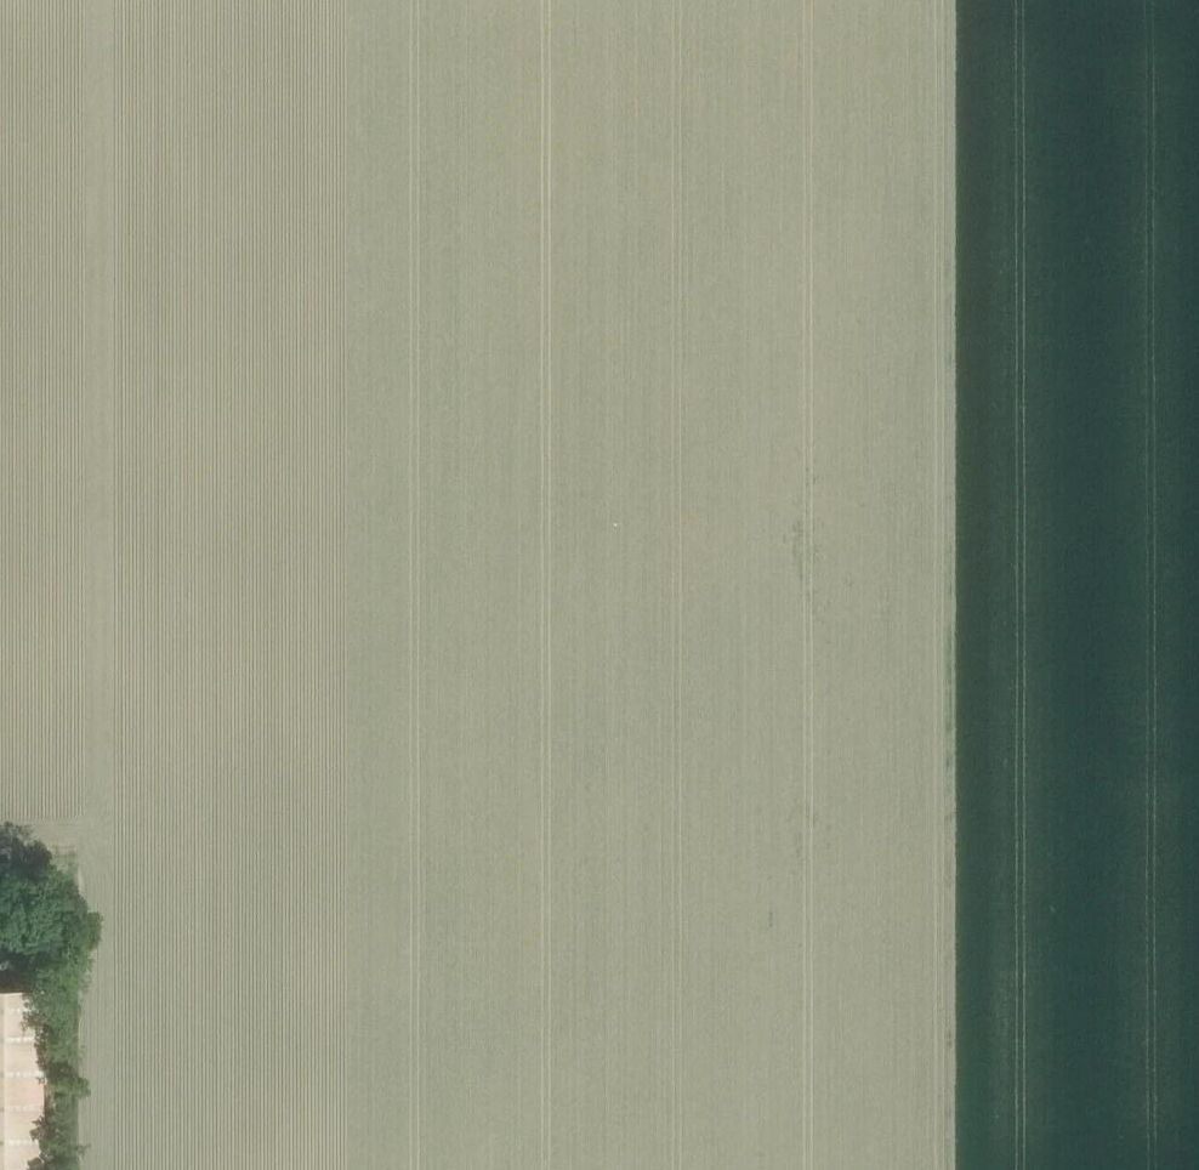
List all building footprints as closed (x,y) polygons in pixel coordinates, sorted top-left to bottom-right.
[(43,987),(0,987),(0,1169),(43,1169),(43,987)]
